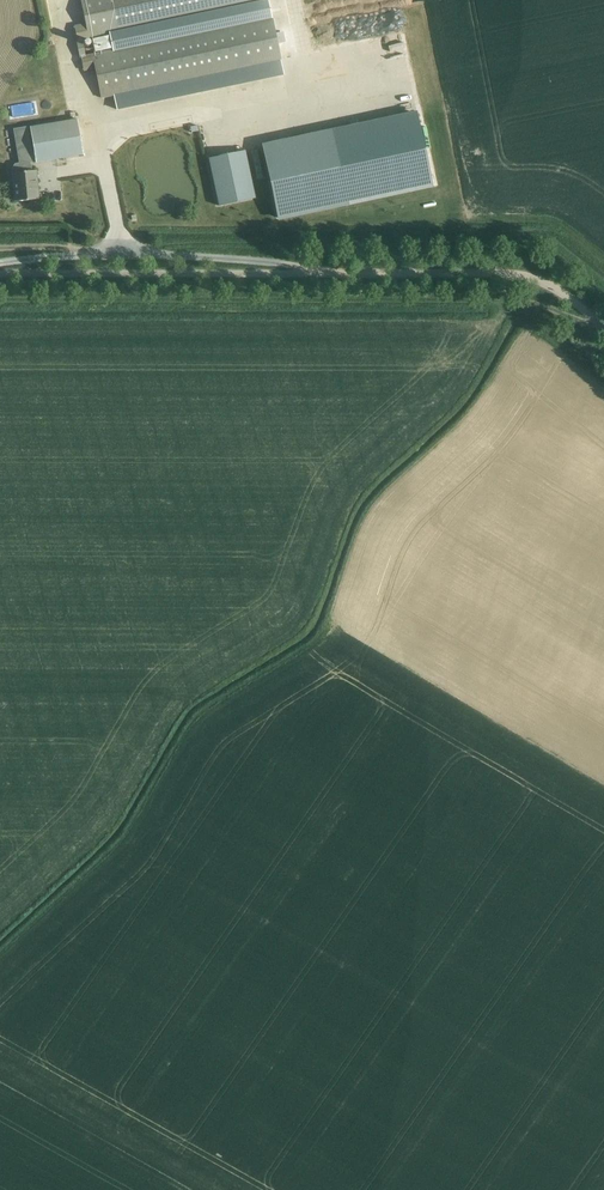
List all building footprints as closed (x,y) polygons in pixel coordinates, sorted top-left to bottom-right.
[(95,53),(85,55),(82,39),(269,0),(81,0),(86,23),(73,26),(76,40),(77,40),(83,71),(95,68),(101,98),(281,60),(272,16),(111,49),(109,36),(92,39),(95,53)] [(388,54),(407,49),(405,43),(386,47),(388,54)] [(9,106),(10,120),(35,118),(33,104),(9,106)] [(30,127),(36,163),(83,155),(77,119),(30,127)] [(27,127),(14,129),(16,142),(30,140),(27,127)] [(261,144),(278,221),(349,205),(332,129),(261,144)] [(244,151),(209,158),(219,206),(254,198),(244,151)] [(39,199),(36,170),(12,172),(15,201),(39,199)]
